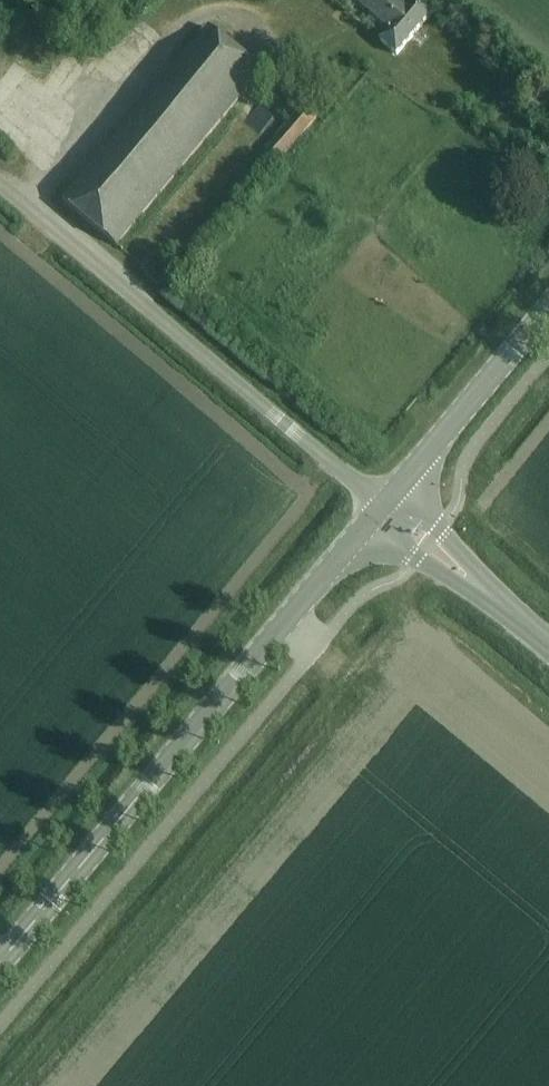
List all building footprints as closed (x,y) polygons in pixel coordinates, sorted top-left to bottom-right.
[(394,0),(353,0),(389,31),(380,42),(396,56),(430,16),(414,1),(406,10),(394,0)] [(116,245),(261,74),(209,30),(63,201),(116,245)] [(280,163),(317,119),(302,106),(265,150),(280,163)]
